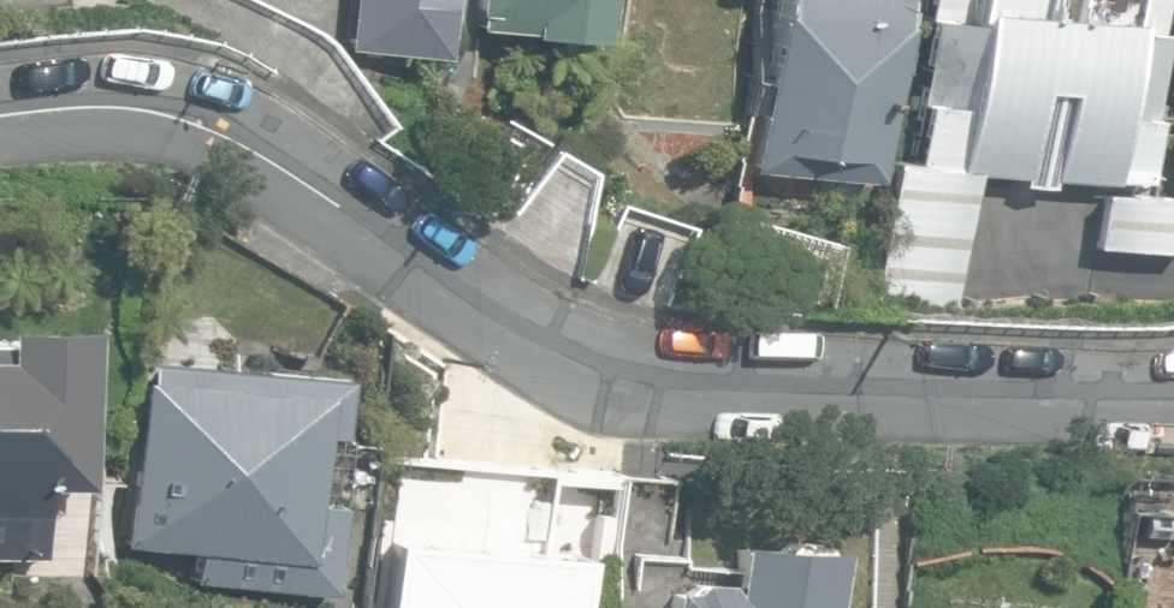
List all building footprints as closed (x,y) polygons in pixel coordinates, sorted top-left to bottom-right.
[(437,55),(440,0),(351,0),(348,49),(437,55)] [(590,40),(593,0),(475,0),(474,27),(524,30),(524,36),(590,40)] [(678,132),(678,127),(725,130),(726,117),(732,117),(738,0),(618,0),(611,128),(678,132)] [(877,179),(887,19),(888,0),(773,0),(772,10),(767,9),(763,78),(747,78),(745,114),(755,114),(752,171),(877,179)] [(1145,182),(1159,0),(927,0),(915,164),(1145,182)] [(961,307),(974,174),(892,166),(879,299),(961,307)] [(1097,191),(1092,245),(1173,254),(1173,223),(1173,194),(1097,191)] [(47,559),(47,554),(71,554),(69,485),(81,484),(78,323),(0,325),(0,560),(47,559)] [(203,586),(333,592),(337,502),(311,501),(314,432),(335,433),(338,373),(153,364),(152,382),(134,381),(126,553),(205,556),(203,586)] [(448,448),(610,554),(614,473),(461,374),(448,448)] [(611,551),(664,554),(668,478),(615,475),(611,551)] [(829,547),(726,540),(723,590),(721,590),(712,578),(686,577),(677,587),(662,586),(661,607),(825,607),(829,547)] [(559,587),(545,569),(497,566),(484,582),(402,576),(400,592),(394,592),(392,607),(557,607),(559,587)] [(1062,604),(931,599),(931,607),(1062,607),(1062,604)]
